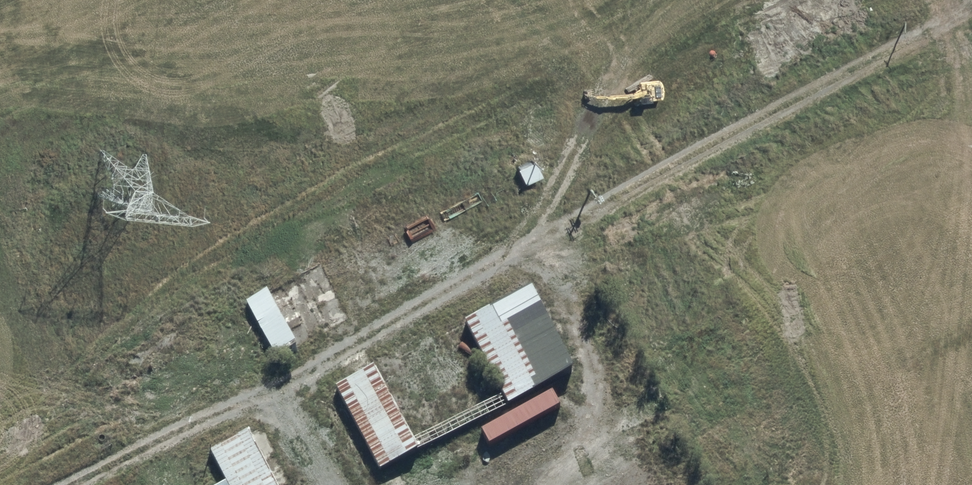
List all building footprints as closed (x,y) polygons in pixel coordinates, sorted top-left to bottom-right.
[(533,160),(514,170),(521,183),(540,174),(533,160)] [(528,291),(462,324),(516,431),(582,398),(528,291)] [(265,292),(245,303),(273,358),(294,347),(265,292)] [(370,368),(332,389),(377,472),(416,450),(370,368)] [(207,455),(223,484),(271,484),(246,436),(207,455)]
